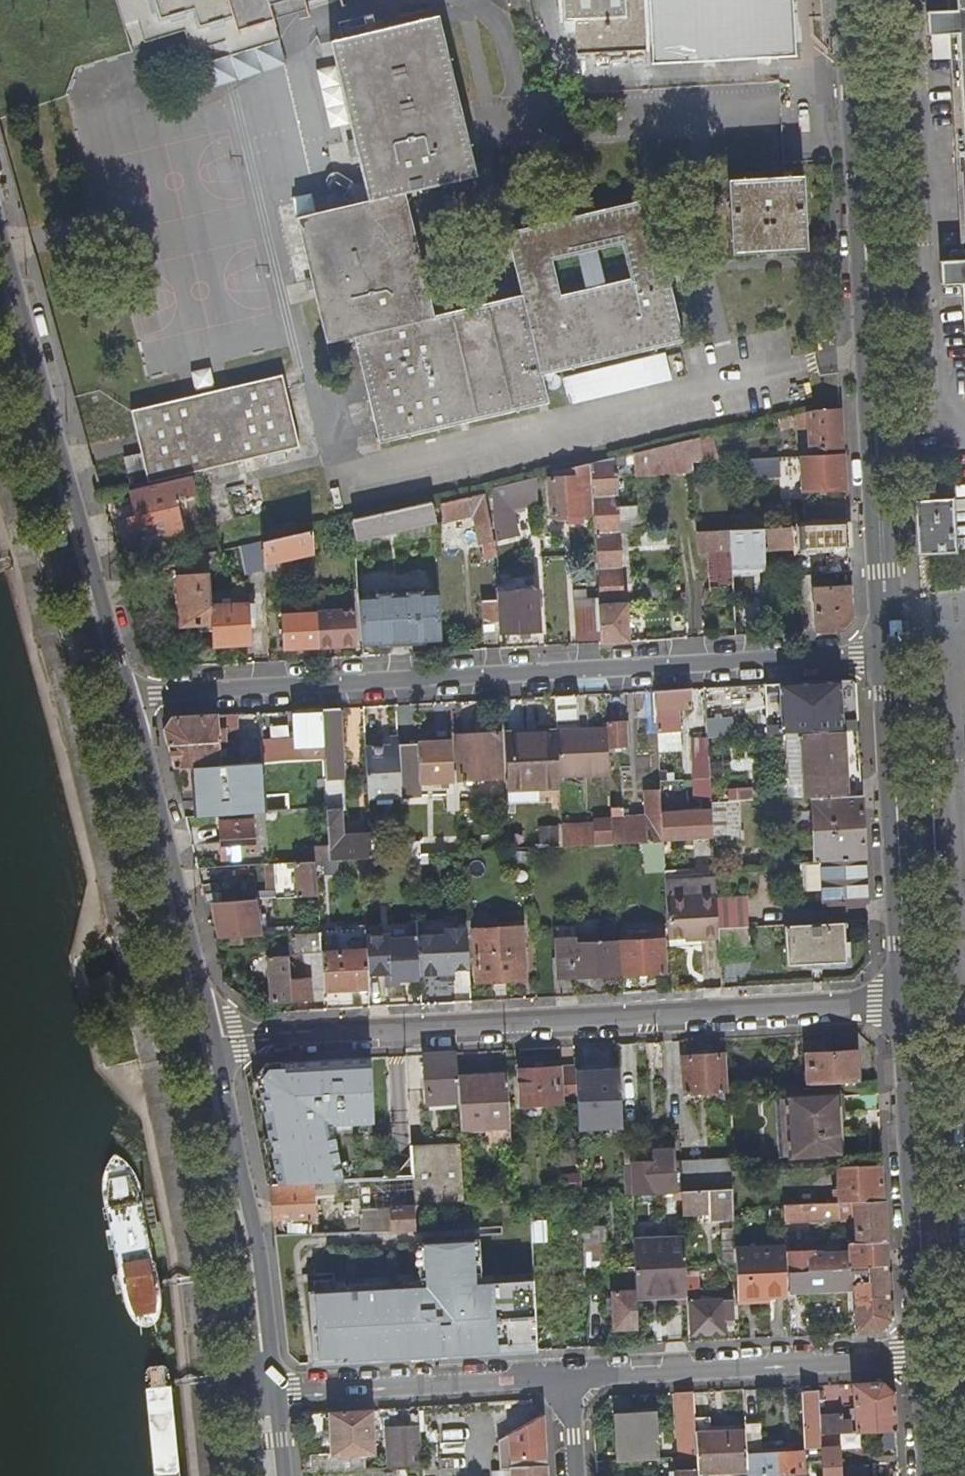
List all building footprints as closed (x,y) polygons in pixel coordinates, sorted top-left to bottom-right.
[(161,19),(194,9),(200,27),(233,17),(238,33),(275,21),(270,6),(289,0),(155,0),(161,19)] [(780,55),(798,54),(795,0),(566,0),(567,22),(577,21),(579,53),(653,49),(654,63),(780,55)] [(961,8),(928,9),(929,33),(962,32),(964,93),(964,0),(960,0),(961,8)] [(892,8),(894,45),(906,45),(905,8),(892,8)] [(356,336),(378,430),(381,442),(550,403),(547,391),(543,375),(686,341),(652,198),(509,232),(523,294),(435,315),(406,193),(478,176),(439,18),(332,43),(338,67),(352,126),(370,201),(298,219),(328,342),(356,336)] [(276,43),(238,54),(244,73),(282,61),(276,43)] [(352,126),(338,67),(319,72),(333,130),(352,126)] [(809,253),(805,174),(730,177),(734,257),(809,253)] [(942,257),(942,280),(964,279),(964,256),(942,257)] [(672,379),(668,363),(665,353),(566,377),(568,386),(571,403),(672,379)] [(133,485),(300,447),(284,375),(131,410),(141,452),(125,456),(133,485)] [(818,409),(808,411),(810,450),(844,448),(842,422),(841,408),(818,409)] [(699,437),(703,454),(705,461),(716,461),(711,434),(699,437)] [(669,444),(633,453),(635,460),(637,471),(660,466),(693,460),(692,456),(703,454),(699,437),(669,444)] [(633,453),(623,455),(625,463),(635,460),(633,453)] [(846,489),(844,453),(802,456),(803,491),(846,489)] [(602,631),(603,643),(630,641),(628,602),(622,602),(618,522),(637,521),(636,506),(619,507),(619,505),(617,505),(614,465),(625,463),(623,455),(614,457),(592,462),(595,513),(600,598),(602,631)] [(793,456),(767,458),(768,468),(794,467),(793,456)] [(595,513),(592,462),(564,469),(564,477),(549,478),(551,515),(595,513)] [(191,474),(131,488),(137,513),(130,514),(135,535),(142,533),(145,546),(185,537),(177,507),(176,498),(183,496),(196,493),(191,474)] [(524,505),(538,501),(537,475),(492,486),(494,512),(508,508),(510,536),(526,535),(524,505)] [(496,556),(496,540),(494,540),(486,498),(490,497),(489,491),(441,503),(446,521),(470,516),(477,543),(482,543),(484,557),(496,556)] [(183,496),(176,498),(177,507),(185,505),(183,496)] [(921,541),(921,552),(956,551),(953,501),(918,502),(919,516),(921,541)] [(358,539),(435,521),(431,502),(369,515),(354,519),(358,539)] [(844,523),(848,523),(847,503),(804,506),(804,526),(844,523)] [(804,526),(798,526),(799,547),(799,554),(844,553),(844,546),(845,545),(844,523),(804,526)] [(765,548),(799,547),(798,526),(764,528),(765,548)] [(756,590),(767,590),(765,548),(764,528),(732,530),(733,549),(733,568),(757,566),(757,564),(761,564),(761,573),(756,573),(756,590)] [(313,556),(311,529),(263,540),(264,562),(308,552),(309,556),(313,556)] [(710,550),(733,549),(732,530),(697,532),(699,550),(710,550)] [(251,571),(265,568),(264,562),(263,540),(246,544),(251,571)] [(733,571),(733,568),(733,549),(710,550),(711,573),(733,571)] [(196,556),(179,560),(182,623),(200,622),(213,622),(212,607),(209,553),(196,556)] [(850,557),(838,557),(839,574),(850,574),(850,557)] [(442,563),(360,566),(363,643),(445,640),(442,563)] [(304,601),(316,600),(313,565),(307,565),(307,571),(303,571),(304,601)] [(712,587),(734,586),(733,571),(711,573),(712,587)] [(500,623),(501,634),(540,632),(538,586),(498,587),(499,599),(500,623)] [(851,586),(815,588),(817,631),(826,631),(842,630),(853,618),(851,586)] [(577,632),(602,631),(600,598),(575,600),(577,632)] [(484,623),(500,623),(499,599),(482,600),(484,623)] [(213,628),(214,644),(250,642),(248,616),(256,615),(256,605),(212,607),(213,622),(213,628)] [(316,610),(319,645),(356,644),(354,608),(316,610)] [(284,647),(319,645),(316,610),(282,611),(284,647)] [(201,644),(214,644),(213,628),(200,628),(201,644)] [(765,683),(767,732),(776,732),(785,731),(858,728),(856,684),(853,680),(765,683)] [(751,685),(706,686),(707,710),(752,709),(751,685)] [(657,689),(659,731),(680,730),(679,709),(692,708),(691,687),(657,689)] [(657,689),(648,690),(650,732),(659,731),(657,689)] [(575,694),(556,695),(558,728),(577,727),(575,694)] [(341,706),(323,707),(326,757),(328,805),(331,843),(331,858),(364,856),(372,856),(371,833),(344,835),(343,809),(346,809),(341,706)] [(326,757),(323,707),(297,709),(295,709),(296,736),(260,738),(261,761),(264,761),(326,757)] [(238,730),(237,712),(216,713),(175,715),(166,728),(175,766),(194,766),(244,762),(243,746),(236,746),(235,738),(220,740),(219,727),(225,727),(225,726),(230,726),(230,731),(238,730)] [(735,714),(710,714),(710,732),(735,732),(735,714)] [(611,747),(626,747),(625,722),(609,722),(611,747)] [(586,733),(558,735),(561,775),(610,773),(608,727),(586,728),(586,733)] [(858,728),(785,731),(788,781),(804,781),(804,795),(811,795),(847,793),(845,763),(860,763),(859,753),(858,728)] [(558,731),(506,733),(508,787),(561,785),(561,775),(558,735),(558,731)] [(500,732),(458,734),(459,779),(502,777),(500,732)] [(711,797),(708,736),(693,737),(695,798),(711,797)] [(399,745),(402,796),(450,793),(450,810),(457,809),(461,809),(459,779),(455,779),(453,741),(399,743),(399,745)] [(366,747),(369,798),(402,796),(399,745),(392,745),(392,749),(383,749),(383,746),(366,747)] [(194,766),(198,815),(293,808),(292,792),(267,794),(264,761),(261,761),(244,762),(194,766)] [(862,792),(860,763),(845,763),(847,793),(862,792)] [(561,785),(508,787),(509,803),(562,800),(561,785)] [(624,802),(612,802),(612,817),(614,842),(629,841),(629,831),(634,831),(634,841),(664,839),(663,811),(662,790),(646,790),(648,813),(625,815),(624,802)] [(847,793),(811,795),(815,861),(865,858),(864,831),(862,794),(847,794),(847,793)] [(712,801),(712,809),(713,831),(738,829),(736,799),(712,801)] [(712,809),(663,811),(664,839),(714,837),(713,831),(712,809)] [(614,842),(612,817),(596,818),(595,823),(563,824),(564,845),(567,845),(614,842)] [(254,819),(222,822),(223,841),(229,841),(229,853),(229,857),(240,857),(240,852),(256,851),(254,819)] [(331,843),(315,844),(315,859),(331,858),(331,843)] [(315,844),(307,844),(308,859),(315,859),(315,844)] [(824,902),(868,899),(866,879),(865,858),(815,861),(800,861),(802,891),(823,890),(824,902)] [(276,861),(279,896),(317,893),(315,859),(308,859),(276,861)] [(666,880),(667,896),(716,892),(716,877),(666,880)] [(204,890),(206,897),(219,896),(218,885),(203,886),(204,890)] [(667,896),(669,936),(700,934),(700,938),(719,936),(718,926),(717,903),(717,897),(716,892),(667,896)] [(718,926),(749,924),(748,895),(717,897),(717,903),(718,926)] [(256,898),(214,901),(218,921),(221,937),(263,934),(256,898)] [(447,933),(446,926),(446,919),(417,920),(417,922),(418,934),(447,933)] [(845,960),(843,919),(784,923),(787,963),(845,960)] [(392,938),(418,937),(418,934),(417,922),(382,923),(382,933),(392,933),(392,938)] [(719,936),(720,957),(750,955),(749,924),(718,926),(719,936)] [(455,969),(471,968),(468,925),(446,926),(447,933),(418,934),(418,937),(420,975),(442,973),(456,972),(455,969)] [(478,982),(526,979),(523,926),(475,929),(478,982)] [(575,977),(621,974),(619,941),(576,943),(575,926),(556,927),(558,975),(575,974),(575,977)] [(321,932),(325,989),(370,986),(370,974),(368,934),(368,929),(367,927),(321,930),(321,931),(321,932)] [(311,989),(325,989),(321,932),(321,931),(296,932),(297,954),(269,955),(273,999),(312,997),(311,989)] [(401,978),(421,977),(420,975),(418,937),(392,938),(392,933),(382,933),(368,934),(370,974),(386,973),(393,973),(394,978),(401,978)] [(619,941),(621,974),(665,972),(663,939),(619,941)] [(942,939),(942,954),(954,954),(954,939),(942,939)] [(401,984),(401,978),(394,978),(393,973),(386,973),(386,984),(401,984)] [(250,995),(264,995),(263,980),(249,981),(250,995)] [(809,1083),(857,1081),(856,1051),(807,1053),(809,1083)] [(458,1076),(457,1052),(443,1053),(425,1054),(427,1103),(459,1101),(458,1076)] [(726,1088),(725,1054),(682,1056),(684,1095),(727,1092),(726,1088)] [(372,1057),(263,1062),(252,1075),(274,1184),(272,1184),(277,1234),(314,1232),(314,1221),(322,1221),(320,1182),(340,1181),(330,1124),(375,1121),(372,1057)] [(577,1073),(576,1066),(517,1069),(519,1104),(578,1102),(577,1073)] [(578,1102),(579,1126),(623,1124),(620,1071),(577,1073),(578,1102)] [(508,1074),(458,1076),(459,1101),(461,1127),(492,1125),(492,1139),(511,1138),(508,1074)] [(787,1096),(791,1156),(842,1153),(838,1094),(787,1096)] [(778,1157),(791,1156),(787,1096),(775,1097),(778,1157)] [(461,1142),(412,1145),(414,1177),(415,1205),(465,1202),(461,1142)] [(633,1176),(626,1176),(627,1194),(632,1193),(682,1191),(681,1161),(676,1161),(675,1148),(653,1149),(653,1160),(632,1160),(632,1163),(633,1176)] [(730,1157),(681,1160),(681,1161),(682,1191),(732,1188),(731,1172),(730,1157)] [(883,1182),(882,1164),(836,1167),(837,1189),(832,1189),(832,1196),(837,1196),(838,1202),(884,1200),(883,1182)] [(363,1231),(416,1230),(415,1205),(414,1177),(360,1180),(363,1231)] [(732,1188),(682,1191),(683,1215),(710,1213),(710,1219),(734,1217),(733,1208),(732,1188)] [(886,1233),(884,1200),(838,1202),(783,1205),(784,1222),(855,1218),(856,1239),(849,1239),(849,1243),(851,1243),(851,1255),(823,1257),(823,1253),(786,1255),(787,1272),(888,1266),(886,1233)] [(604,1227),(583,1228),(584,1241),(585,1267),(605,1266),(604,1227)] [(725,1264),(734,1263),(732,1228),(723,1229),(725,1264)] [(662,1297),(687,1296),(684,1237),(634,1240),(635,1266),(636,1295),(659,1294),(659,1300),(662,1300),(662,1297)] [(420,1284),(423,1356),(509,1352),(509,1346),(538,1345),(535,1278),(476,1281),(475,1239),(425,1241),(427,1284),(420,1284)] [(585,1267),(584,1241),(559,1242),(560,1271),(585,1270),(585,1267)] [(736,1263),(738,1299),(788,1296),(788,1289),(787,1272),(786,1255),(786,1246),(735,1249),(736,1263)] [(614,1329),(638,1327),(636,1295),(635,1266),(615,1267),(616,1291),(613,1292),(613,1297),(607,1297),(607,1312),(614,1311),(614,1329)] [(889,1290),(888,1266),(787,1272),(788,1289),(857,1285),(857,1293),(849,1294),(850,1299),(854,1299),(854,1304),(856,1332),(881,1331),(890,1319),(889,1290)] [(420,1284),(318,1289),(321,1361),(423,1356),(420,1284)] [(734,1319),(733,1299),(691,1302),(692,1334),(719,1333),(724,1333),(724,1320),(734,1319)] [(819,1390),(802,1391),(805,1448),(822,1447),(821,1434),(839,1433),(897,1430),(895,1391),(885,1381),(853,1383),(856,1425),(851,1426),(851,1420),(843,1421),(842,1414),(820,1415),(819,1390)] [(693,1392),(676,1393),(680,1457),(697,1456),(695,1432),(695,1420),(693,1392)] [(373,1409),(329,1411),(331,1455),(375,1453),(373,1409)] [(656,1414),(614,1416),(617,1461),(659,1458),(656,1414)] [(430,1429),(450,1428),(450,1415),(429,1416),(430,1429)] [(544,1415),(499,1440),(501,1468),(512,1468),(513,1475),(547,1475),(546,1449),(544,1415)] [(710,1419),(695,1420),(695,1432),(711,1431),(710,1419)] [(747,1470),(748,1475),(771,1475),(806,1473),(805,1451),(761,1453),(759,1424),(745,1424),(745,1429),(747,1470)] [(387,1428),(389,1467),(422,1466),(420,1427),(387,1428)] [(695,1432),(697,1456),(697,1473),(747,1470),(745,1429),(711,1431),(695,1432)] [(822,1447),(823,1475),(841,1475),(839,1433),(821,1434),(822,1447)] [(680,1457),(674,1458),(676,1475),(698,1475),(697,1473),(697,1456),(680,1457)]
